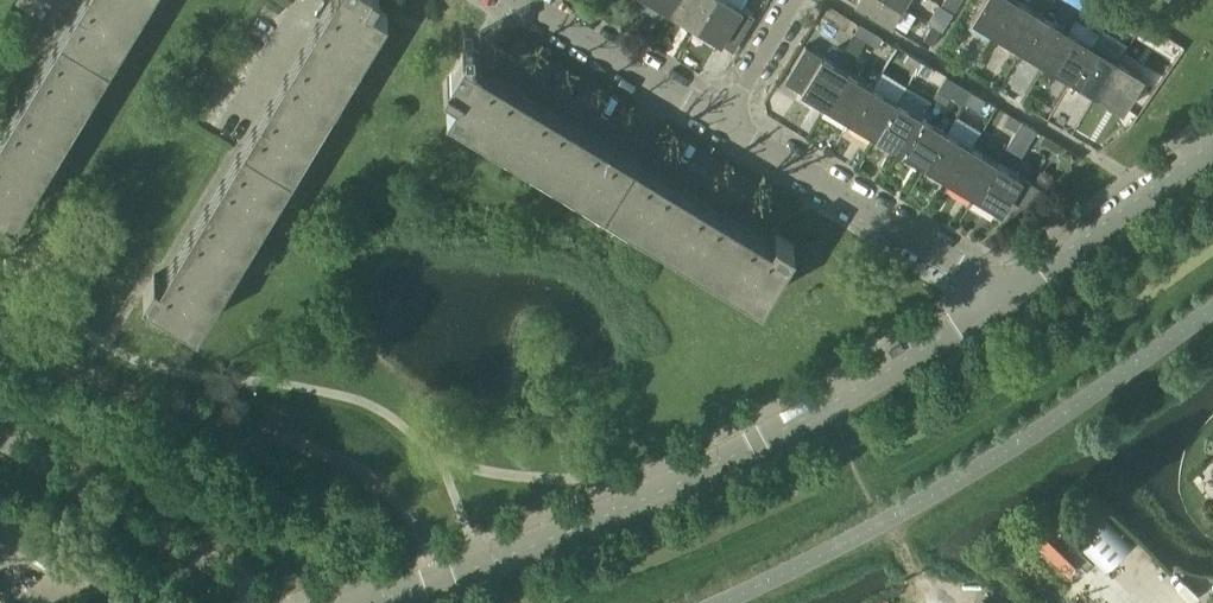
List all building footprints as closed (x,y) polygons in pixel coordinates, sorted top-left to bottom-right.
[(0,141),(0,207),(14,215),(144,0),(85,0),(0,141)] [(245,149),(165,281),(154,274),(142,293),(197,325),(386,11),(370,1),(371,0),(334,0),(245,149)] [(670,11),(677,0),(652,0),(670,11)] [(670,11),(695,26),(710,0),(677,0),(670,11)] [(695,26),(733,48),(754,14),(731,0),(710,0),(695,26)] [(854,0),(891,22),(902,4),(896,0),(854,0)] [(940,3),(953,10),(960,0),(942,0),(940,3)] [(971,18),(996,33),(1016,0),(982,0),(971,18)] [(996,33),(1021,48),(1041,13),(1019,0),(1016,0),(996,33)] [(1097,0),(1085,0),(1083,4),(1096,11),(1101,3),(1097,0)] [(938,1),(927,19),(942,28),(953,10),(940,3),(938,1)] [(1041,13),(1021,48),(1046,63),(1067,29),(1041,13)] [(1127,22),(1137,29),(1142,20),(1132,13),(1127,22)] [(870,30),(860,23),(854,32),(865,39),(870,30)] [(931,24),(923,38),(932,43),(940,29),(931,24)] [(1094,45),(1067,29),(1046,63),(1073,80),(1094,45)] [(881,36),(870,30),(865,39),(876,45),(881,36)] [(768,245),(598,142),(476,68),(477,66),(478,64),(479,63),(480,61),(480,60),(480,57),(481,56),(479,52),(478,52),(477,51),(476,50),(475,49),(474,49),(473,38),(464,39),(465,49),(461,54),(448,77),(447,77),(442,84),(456,93),(446,109),(761,299),(793,245),(775,233),(768,245)] [(804,83),(821,55),(805,45),(787,73),(804,83)] [(1094,45),(1073,80),(1098,94),(1118,60),(1094,45)] [(916,69),(922,60),(908,52),(903,61),(916,69)] [(825,105),(846,70),(821,55),(804,83),(800,89),(825,105)] [(933,67),(922,60),(916,69),(928,77),(933,67)] [(1118,60),(1098,94),(1122,109),(1143,75),(1118,60)] [(846,70),(825,105),(851,120),(872,85),(846,70)] [(959,83),(950,96),(963,104),(964,102),(966,99),(971,90),(961,84),(959,83)] [(872,85),(851,120),(877,135),(897,101),(872,85)] [(982,97),(971,90),(966,99),(976,106),(982,97)] [(897,101),(877,135),(901,150),(922,116),(897,101)] [(1004,123),(1015,129),(1020,120),(1010,114),(1004,123)] [(922,116),(901,150),(926,165),(947,131),(922,116)] [(1015,129),(1003,150),(1019,159),(1036,130),(1031,127),(1020,120),(1015,129)] [(947,131),(926,165),(951,180),(972,146),(947,131)] [(972,146),(951,180),(975,195),(996,160),(972,146)] [(996,160),(975,195),(1001,210),(1009,197),(1021,177),(1022,176),(996,160)] [(1021,177),(1009,197),(1022,205),(1042,189),(1021,177)] [(1088,502),(1062,529),(1105,570),(1131,544),(1088,502)]
